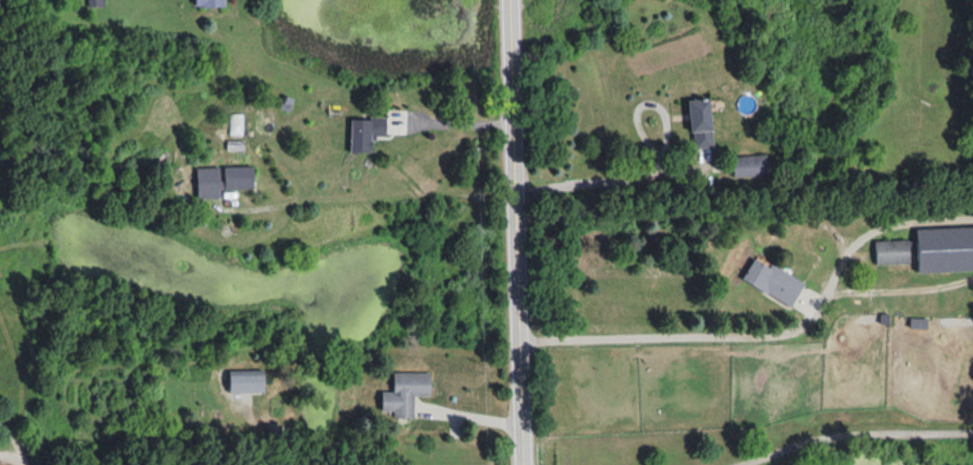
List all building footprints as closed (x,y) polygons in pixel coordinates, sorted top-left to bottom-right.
[(711,98),(690,101),(695,148),(716,146),(711,98)] [(352,117),(352,152),(374,152),(374,136),(387,136),(387,117),(352,117)] [(769,176),(768,155),(735,156),(735,176),(769,176)] [(225,166),(225,188),(254,188),(254,166),(225,166)] [(198,167),(198,197),(221,197),(221,167),(198,167)] [(917,229),(918,272),(972,271),(972,227),(917,229)] [(910,264),(910,241),(876,241),(876,264),(910,264)] [(805,283),(757,256),(744,280),(792,307),(805,283)] [(382,391),(382,414),(415,414),(415,394),(431,395),(432,372),(394,371),(394,391),(382,391)] [(231,392),(265,392),(265,375),(231,375),(231,392)]
